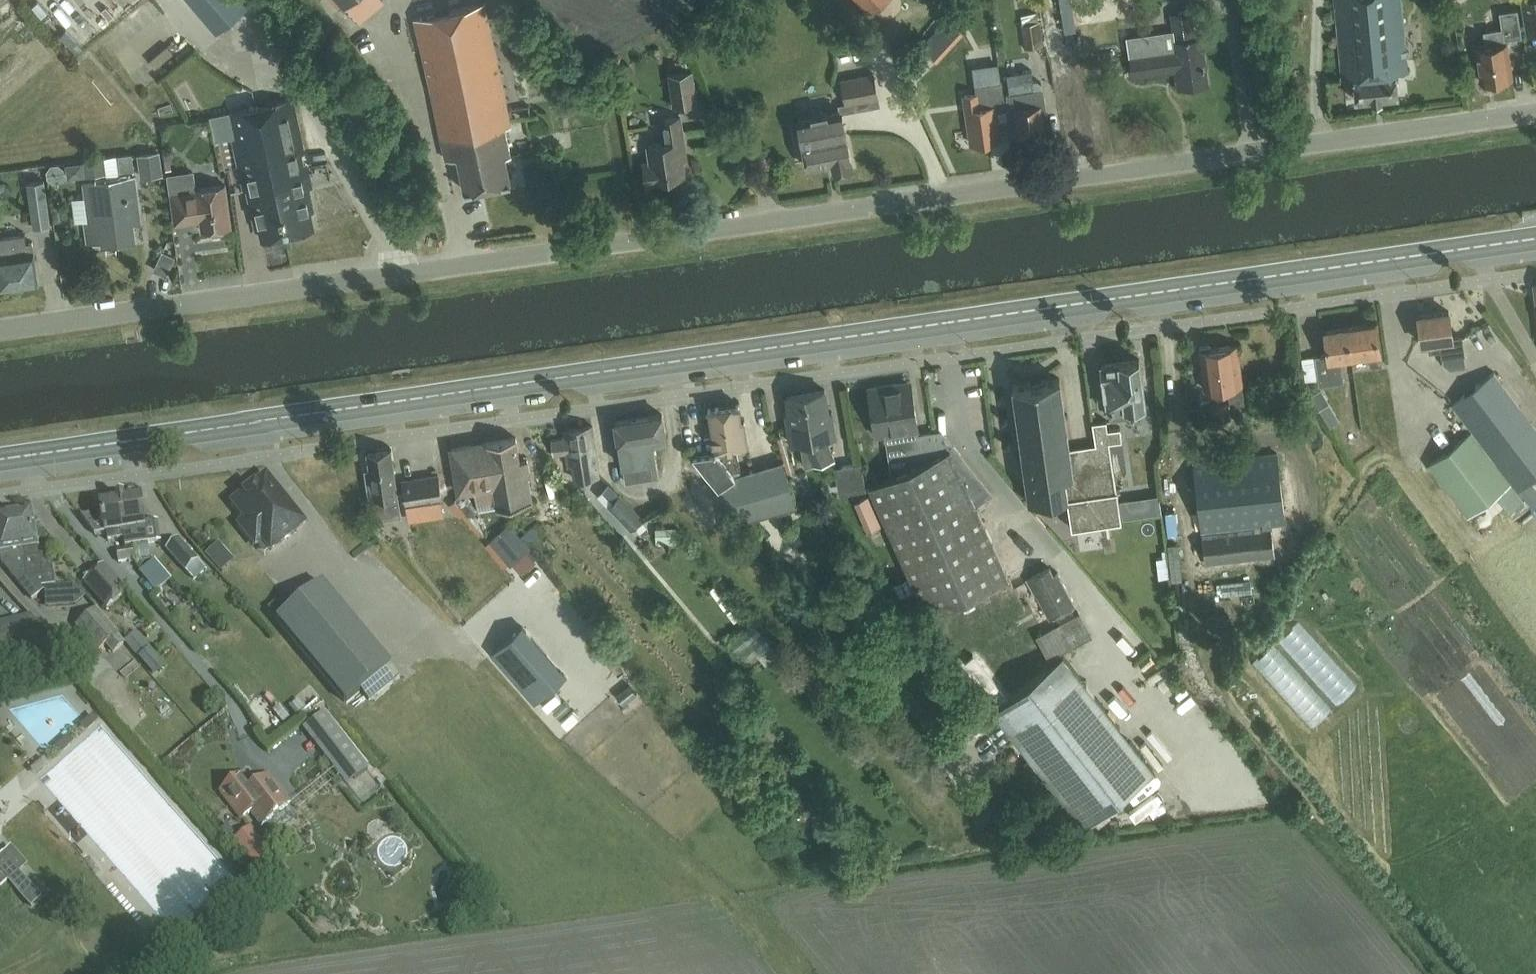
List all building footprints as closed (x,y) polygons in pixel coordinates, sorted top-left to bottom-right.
[(217,34),(247,8),(241,0),(188,0),(217,34)] [(868,13),(884,0),(857,0),(868,13)] [(1407,70),(1400,0),(1334,0),(1342,78),(1353,76),(1356,100),(1398,96),(1396,71),(1407,70)] [(1528,34),(1535,32),(1535,0),(1522,0),(1528,34)] [(509,125),(483,4),(415,18),(445,158),(456,156),(464,190),(509,180),(504,155),(510,154),(504,126),(509,125)] [(1504,39),(1522,36),(1517,9),(1499,12),(1502,28),(1483,31),(1486,45),(1477,47),(1482,82),(1512,77),(1506,42),(1504,42),(1504,39)] [(1196,38),(1193,17),(1192,11),(1171,14),(1176,49),(1131,56),(1133,75),(1179,69),(1181,87),(1207,83),(1201,37),(1196,38)] [(1040,21),(1021,24),(1025,48),(1043,45),(1040,21)] [(528,38),(526,24),(513,26),(515,39),(528,38)] [(1148,49),(1172,47),(1172,33),(1147,35),(1148,49)] [(934,34),(922,47),(934,58),(946,45),(934,34)] [(668,73),(673,105),(697,101),(692,69),(668,73)] [(873,73),(872,73),(841,79),(846,105),(865,102),(865,99),(878,96),(873,73)] [(996,109),(1006,108),(1003,81),(975,85),(976,93),(964,94),(971,143),(1000,139),(996,109)] [(956,86),(941,87),(943,102),(958,100),(956,86)] [(1044,120),(1047,120),(1042,87),(1006,93),(1009,109),(1015,108),(1019,137),(1045,133),(1044,120)] [(290,100),(255,108),(265,153),(283,234),(313,228),(310,210),(313,209),(308,188),(311,187),(307,171),(304,172),(304,171),(303,171),(302,166),(305,165),(305,167),(306,167),(290,100)] [(255,108),(230,113),(235,136),(240,158),(239,158),(240,164),(239,164),(245,190),(248,189),(256,229),(260,228),(262,239),(283,234),(265,153),(255,108)] [(846,133),(845,133),(840,109),(798,117),(803,142),(802,142),(807,166),(831,161),(833,170),(853,167),(846,133)] [(648,144),(650,161),(642,162),(645,184),(670,180),(669,176),(683,174),(679,140),(684,140),(681,116),(660,119),(663,142),(648,144)] [(123,168),(119,151),(105,154),(108,170),(123,168)] [(159,153),(139,156),(142,177),(161,174),(159,153)] [(107,175),(105,159),(85,161),(86,177),(107,175)] [(134,177),(102,181),(83,184),(85,197),(96,196),(99,218),(84,220),(87,243),(102,241),(102,244),(134,240),(131,216),(139,215),(134,177)] [(50,225),(45,180),(29,182),(34,227),(50,225)] [(201,230),(230,226),(224,184),(195,188),(195,190),(170,193),(175,223),(200,220),(201,230)] [(238,206),(243,225),(252,223),(247,204),(238,206)] [(38,282),(33,241),(27,242),(26,234),(0,238),(0,287),(38,282)] [(1442,356),(1464,354),(1461,336),(1452,337),(1449,311),(1418,315),(1421,342),(1428,341),(1430,351),(1441,349),(1442,356)] [(1376,323),(1347,328),(1351,355),(1368,353),(1370,366),(1382,364),(1380,351),(1376,323)] [(1343,381),(1340,357),(1351,355),(1347,328),(1324,331),(1327,354),(1315,356),(1319,385),(1343,381)] [(1231,404),(1243,402),(1235,344),(1200,349),(1206,389),(1228,386),(1231,404)] [(1127,405),(1145,402),(1139,358),(1101,363),(1105,394),(1106,394),(1107,407),(1109,407),(1110,416),(1128,414),(1127,405)] [(1474,431),(1513,483),(1518,489),(1535,475),(1535,427),(1494,372),(1453,403),(1474,431)] [(1016,469),(1024,468),(1029,499),(1067,494),(1068,499),(1098,495),(1102,523),(1120,521),(1110,445),(1096,447),(1099,466),(1073,470),(1060,379),(1013,385),(1022,454),(1014,456),(1016,469)] [(876,436),(882,435),(918,428),(911,385),(899,387),(899,383),(868,387),(876,436)] [(825,389),(806,392),(786,396),(789,413),(786,414),(791,444),(800,443),(804,465),(834,460),(826,437),(836,436),(832,411),(828,412),(825,389)] [(1333,401),(1325,403),(1329,422),(1338,420),(1333,401)] [(742,521),(796,505),(782,461),(742,473),(736,449),(745,447),(748,446),(744,421),(741,421),(739,404),(708,408),(714,452),(693,454),(742,521)] [(653,443),(666,441),(662,414),(615,421),(622,465),(625,482),(658,476),(653,443)] [(1109,441),(1121,439),(1119,427),(1107,429),(1106,421),(1092,422),(1095,444),(1096,447),(1110,445),(1109,441)] [(568,464),(572,464),(574,478),(600,475),(593,426),(563,430),(564,438),(552,440),(554,452),(566,450),(568,464)] [(1512,483),(1513,483),(1474,431),(1429,465),(1468,516),(1497,495),(1512,483)] [(928,613),(1009,576),(975,504),(991,492),(954,447),(937,454),(934,432),(917,435),(919,446),(905,449),(909,467),(869,485),(928,613)] [(477,494),(480,511),(533,502),(533,500),(529,478),(531,478),(528,459),(520,461),(516,438),(451,449),(459,497),(477,494)] [(399,514),(397,494),(390,449),(367,452),(369,470),(366,470),(373,518),(399,514)] [(1295,451),(1193,463),(1201,533),(1202,533),(1206,564),(1275,556),(1271,525),(1303,521),(1295,451)] [(866,489),(861,462),(834,467),(836,476),(841,475),(844,494),(866,489)] [(437,474),(402,479),(406,505),(441,500),(437,474)] [(305,522),(268,475),(235,501),(248,518),(242,523),(257,543),(264,537),(272,548),(305,522)] [(1512,483),(1497,495),(1509,511),(1524,500),(1512,483)] [(609,484),(597,496),(608,506),(619,495),(609,484)] [(125,547),(132,546),(132,545),(161,540),(157,520),(145,522),(141,493),(124,496),(124,495),(117,496),(122,529),(124,537),(125,547)] [(619,495),(608,506),(630,529),(642,518),(619,495)] [(95,533),(105,532),(106,532),(107,540),(124,537),(122,529),(117,496),(116,497),(100,500),(102,511),(82,515),(81,513),(80,514),(95,533)] [(470,506),(460,512),(472,532),(482,526),(470,506)] [(36,586),(40,586),(54,584),(49,554),(38,555),(37,546),(32,511),(15,513),(18,530),(13,531),(14,540),(19,539),(22,558),(25,574),(26,578),(31,577),(32,582),(36,581),(36,586)] [(40,586),(36,586),(36,581),(32,582),(31,577),(26,578),(25,574),(22,558),(19,539),(14,540),(13,531),(18,530),(15,513),(0,515),(0,553),(1,553),(2,561),(8,560),(10,571),(9,572),(31,598),(42,589),(40,586)] [(657,524),(658,537),(677,536),(676,523),(657,524)] [(206,567),(179,537),(167,548),(194,578),(206,567)] [(136,544),(138,559),(153,557),(152,543),(136,544)] [(132,546),(125,547),(116,549),(118,561),(134,559),(132,546)] [(108,608),(125,592),(102,566),(85,581),(108,608)] [(1050,618),(1075,604),(1058,572),(1053,574),(1050,567),(1027,579),(1035,594),(1037,593),(1050,618)] [(322,582),(277,620),(346,703),(361,690),(369,700),(399,675),(322,582)] [(96,610),(78,626),(98,650),(106,644),(113,652),(124,643),(96,610)] [(77,667),(30,615),(0,622),(0,688),(77,667)] [(490,653),(534,701),(566,673),(522,624),(490,653)] [(1067,660),(997,715),(1084,824),(1153,770),(1067,660)] [(18,718),(54,749),(85,714),(63,695),(53,706),(38,694),(18,718)] [(779,735),(769,723),(759,731),(769,744),(779,735)] [(243,772),(220,790),(241,818),(250,811),(261,824),(291,801),(269,773),(253,785),(243,772)] [(249,824),(247,826),(234,836),(258,868),(274,856),(249,824)] [(9,879),(0,869),(0,887),(9,879)]
